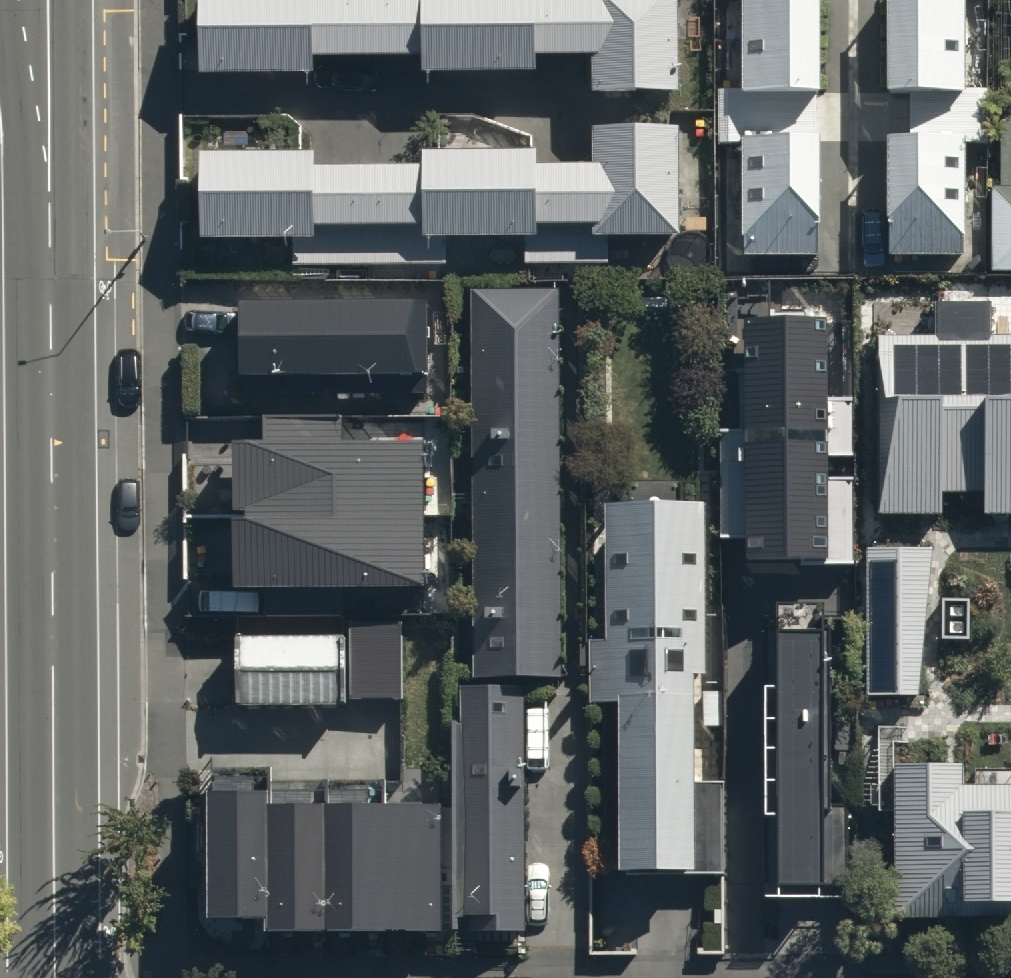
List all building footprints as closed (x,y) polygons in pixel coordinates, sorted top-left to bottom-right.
[(202,75),(315,75),(315,54),(427,54),(427,70),(537,71),(537,49),(597,49),(597,90),(680,91),(681,0),(203,0),(202,75)] [(749,83),(822,82),(821,0),(747,0),(749,83)] [(892,84),(966,84),(966,0),(892,0),(892,84)] [(1008,109),(1009,186),(994,186),(994,263),(1010,263),(1010,109),(1008,109)] [(314,154),(208,155),(209,237),(291,236),(291,272),(455,271),(455,238),(526,238),(527,265),(614,264),(614,239),(686,238),(685,123),(597,124),(597,162),(538,163),(538,149),(428,150),(429,166),(314,167),(314,154)] [(817,136),(746,135),(746,248),(817,248),(817,136)] [(968,138),(891,139),(892,250),(970,249),(968,138)] [(876,326),(877,502),(938,502),(938,484),(980,484),(980,509),(1010,509),(1010,326),(995,327),(995,288),(936,289),(937,326),(876,326)] [(479,296),(483,681),(568,680),(564,295),(479,296)] [(432,297),(244,298),(244,385),(432,385),(432,297)] [(829,301),(738,302),(740,561),(847,561),(846,473),(821,473),(820,451),(851,450),(850,389),(829,389),(829,301)] [(424,429),(232,429),(232,579),(424,578),(424,429)] [(704,501),(610,502),(611,630),(591,630),(591,700),(613,700),(615,873),(722,872),(721,784),(693,785),(693,670),(705,670),(704,501)] [(930,541),(866,539),(859,696),(923,699),(930,541)] [(344,621),(232,621),(232,701),(344,701),(344,621)] [(403,621),(349,621),(350,701),(404,700),(403,621)] [(834,631),(785,631),(785,699),(770,699),(770,824),(785,824),(785,916),(856,916),(857,815),(834,815),(834,631)] [(476,751),(454,751),(454,944),(533,944),(533,691),(476,691),(476,751)] [(1010,908),(1010,772),(962,772),(962,747),(891,747),(891,908),(1010,908)] [(210,911),(266,910),(264,792),(264,771),(207,772),(210,911)] [(266,928),(440,926),(439,790),(264,792),(266,910),(266,928)]
